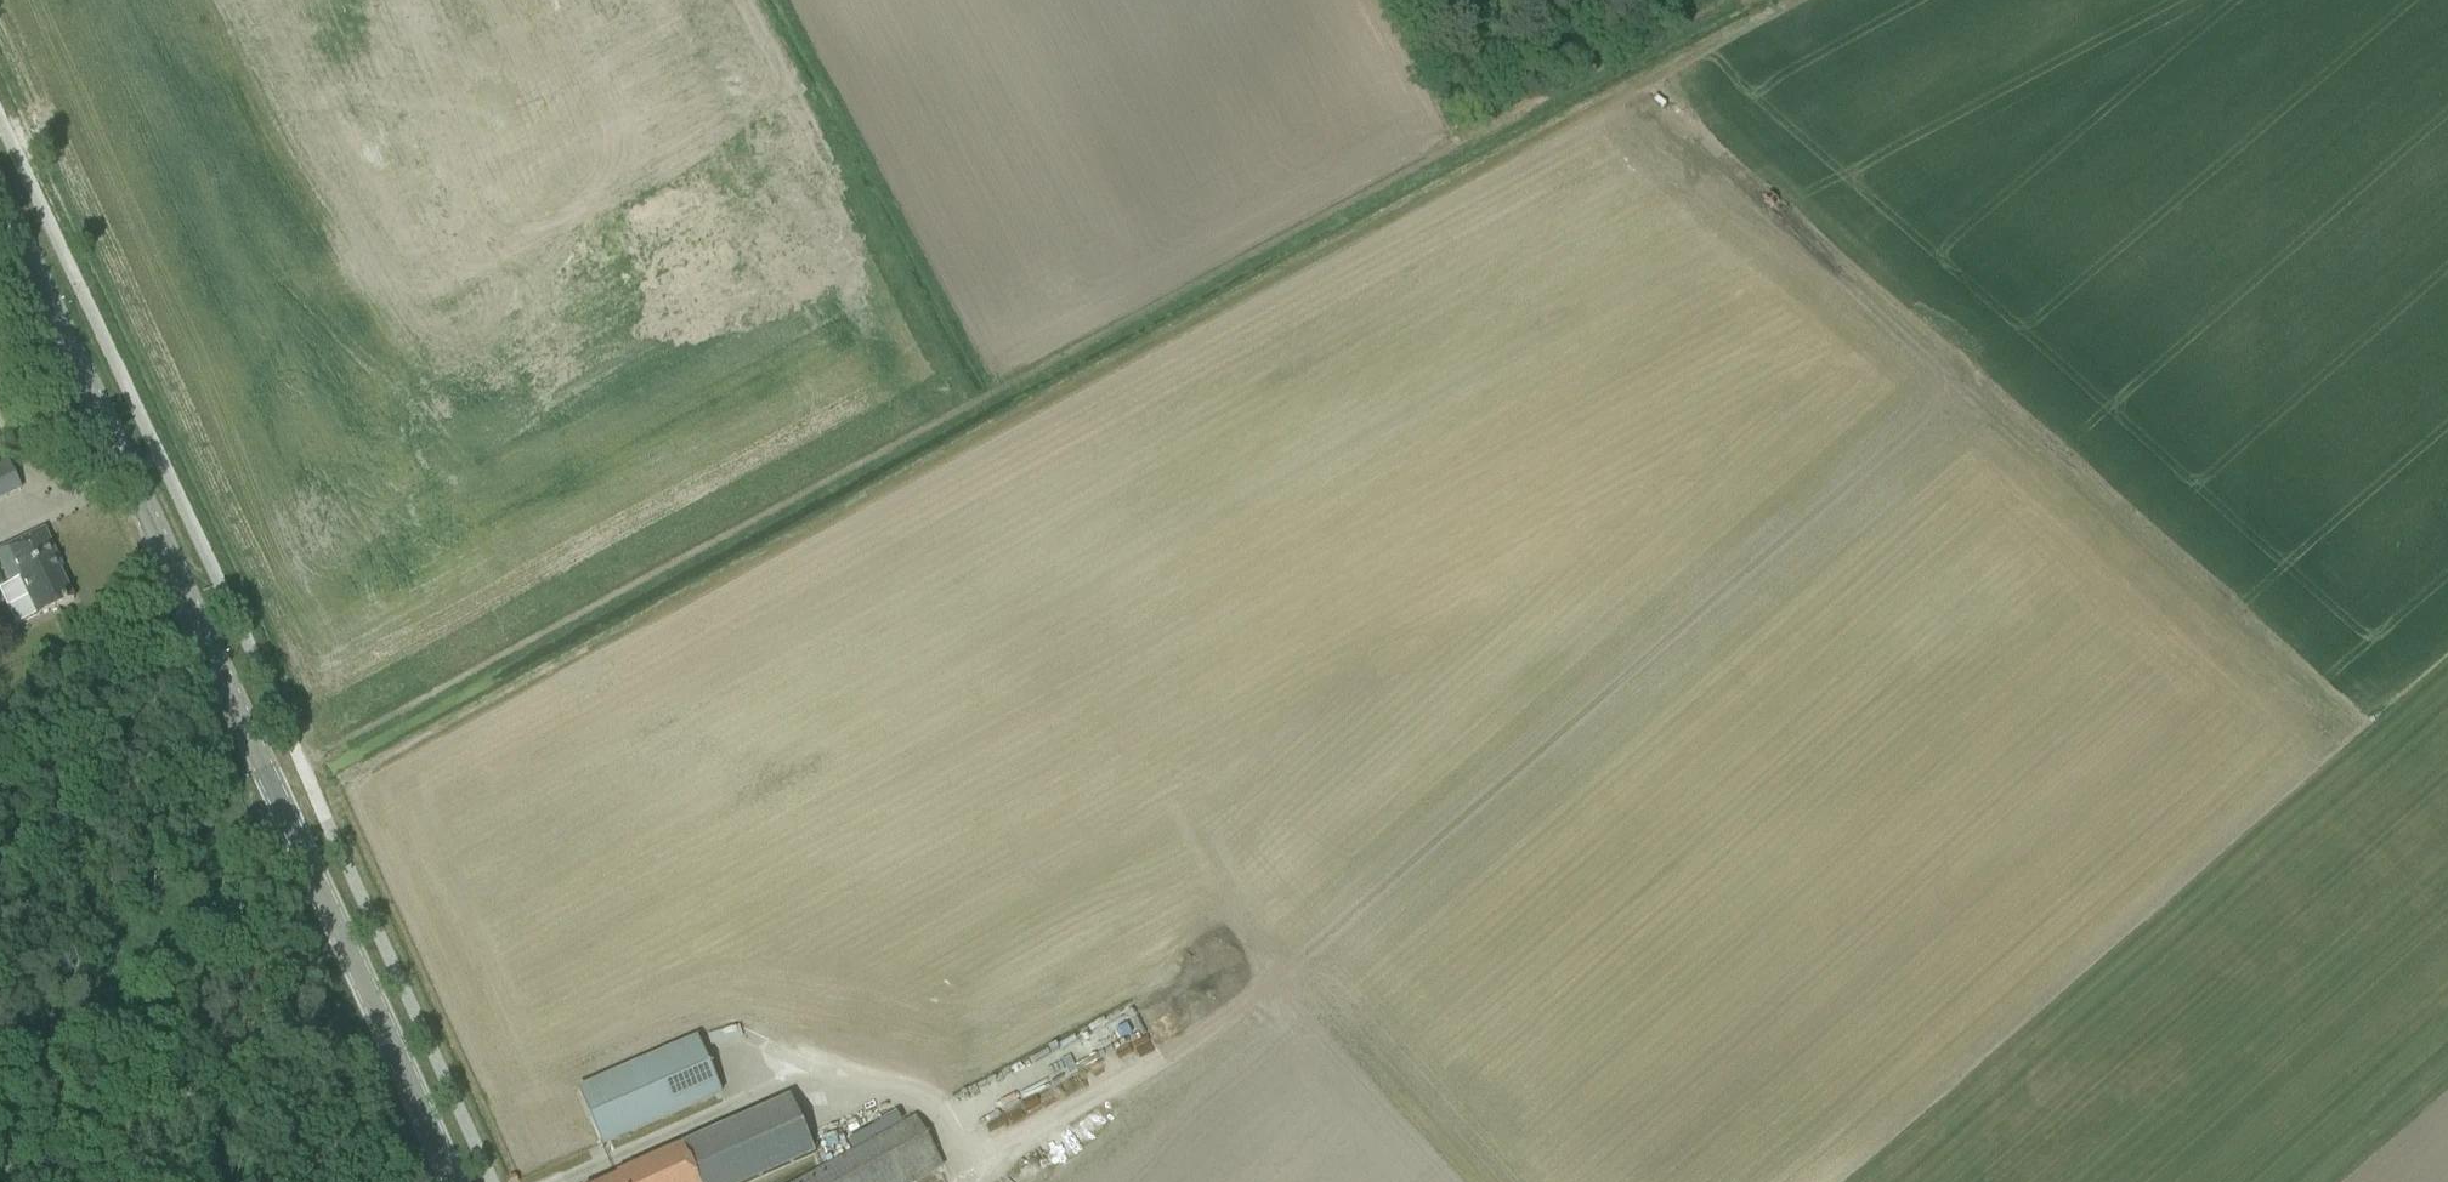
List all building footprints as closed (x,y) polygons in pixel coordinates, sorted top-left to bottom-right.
[(10,583),(20,579),(37,617),(73,601),(59,570),(62,569),(61,568),(58,569),(53,558),(56,556),(44,531),(0,551),(0,561),(10,583)] [(579,1090),(602,1144),(720,1093),(696,1039),(579,1090)] [(813,1152),(789,1097),(638,1164),(616,1174),(617,1177),(605,1181),(745,1181),(813,1152)] [(942,1166),(915,1117),(798,1181),(913,1181),(942,1166)]
